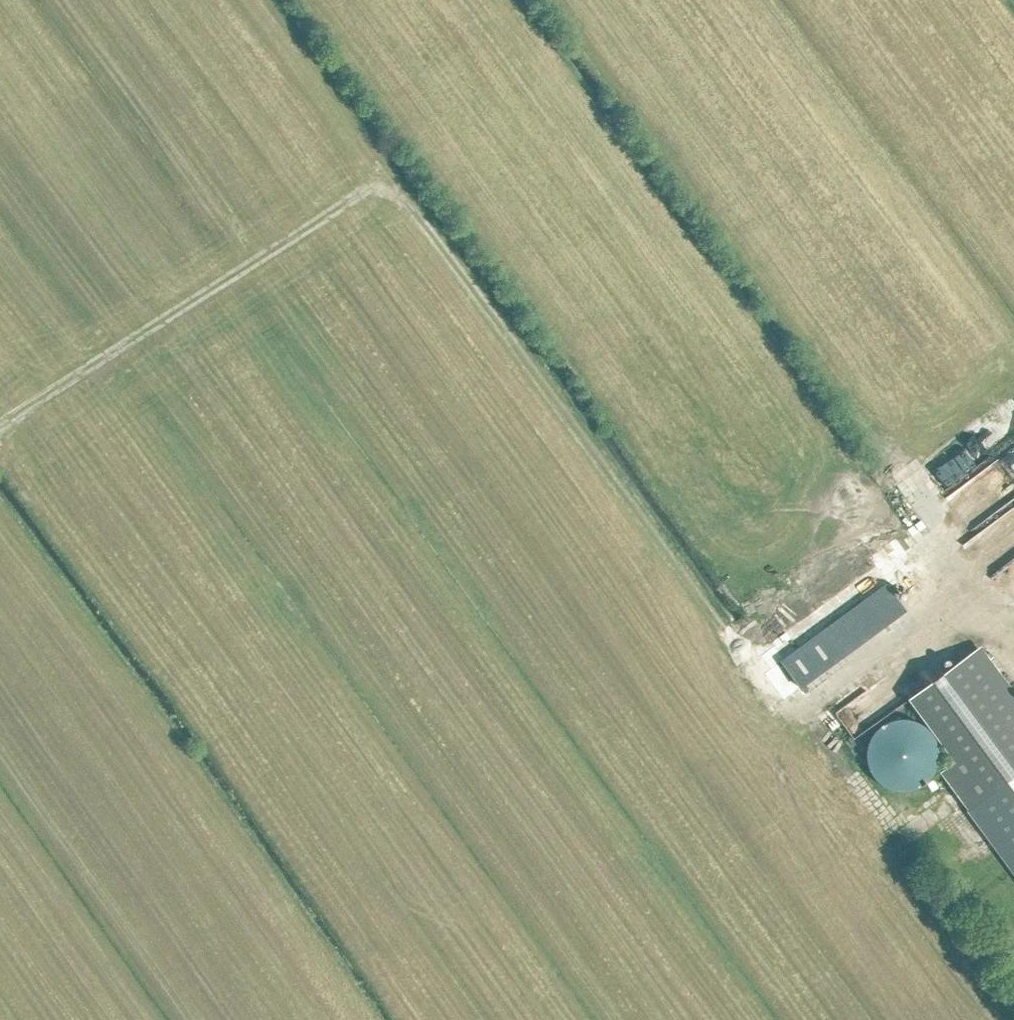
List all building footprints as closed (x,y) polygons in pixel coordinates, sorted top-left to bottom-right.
[(887,583),(781,661),(801,688),(907,610),(887,583)] [(980,645),(907,699),(953,761),(942,769),(1013,867),(1013,692),(980,645)] [(898,791),(904,791),(908,791),(911,790),(914,789),(917,787),(921,786),(924,784),(927,781),(929,778),(932,775),(934,772),(935,768),(937,765),(937,761),(938,757),(938,754),(938,750),(937,747),(936,743),(935,740),(934,738),(932,735),(930,733),(928,730),(926,728),(923,726),(920,724),(917,722),(913,720),(910,719),(906,719),(902,719),(898,719),(894,719),(890,720),(887,722),(884,723),(881,725),(878,727),(875,730),(873,732),(871,735),(870,737),(869,740),(867,743),(866,746),(866,750),(865,753),(865,757),(866,761),(867,764),(868,768),(870,772),(872,775),(874,778),(877,781),(879,783),(882,786),(886,787),(889,789),(892,790),(895,790),(898,791)]
